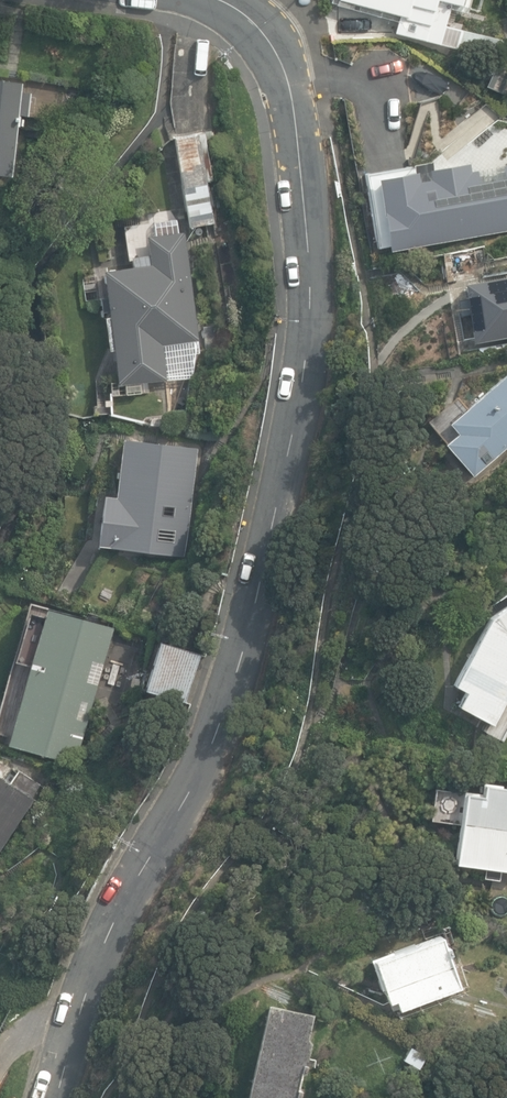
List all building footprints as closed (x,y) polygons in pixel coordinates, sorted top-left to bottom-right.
[(498,58),(502,42),(446,27),(451,5),(458,7),(460,0),(339,0),(338,1),(361,7),(359,16),(370,19),(373,9),(408,18),(401,45),(434,53),(458,47),(498,58)] [(11,172),(19,111),(29,112),(32,89),(21,87),(22,79),(0,76),(0,170),(11,172)] [(175,138),(191,228),(214,223),(199,135),(175,138)] [(391,253),(506,231),(506,164),(472,171),(470,163),(433,170),(431,162),(366,174),(374,222),(385,220),(391,253)] [(120,369),(122,387),(164,381),(162,363),(167,362),(165,345),(200,340),(189,260),(186,260),(183,233),(181,234),(179,219),(155,223),(157,238),(149,239),(151,255),(132,258),(133,267),(103,271),(117,369),(120,369)] [(475,343),(506,337),(506,278),(465,285),(475,343)] [(450,424),(457,434),(446,444),(472,475),(506,446),(506,373),(450,424)] [(96,540),(182,550),(194,442),(119,434),(113,491),(101,490),(96,540)] [(490,719),(506,689),(506,595),(486,612),(452,681),(463,686),(456,701),(490,719)] [(6,739),(73,757),(110,621),(42,602),(34,631),(29,629),(20,660),(27,662),(6,739)] [(134,684),(177,696),(191,648),(148,635),(134,684)] [(36,798),(32,796),(41,783),(21,769),(11,784),(0,776),(0,852),(36,798)] [(452,858),(506,866),(506,777),(505,784),(484,781),(482,792),(462,789),(452,858)] [(394,997),(398,1007),(459,983),(438,929),(371,955),(388,999),(394,997)] [(304,1036),(301,1031),(306,1008),(264,999),(244,1097),(292,1097),(304,1036)] [(403,1058),(420,1069),(428,1056),(411,1046),(403,1058)]
